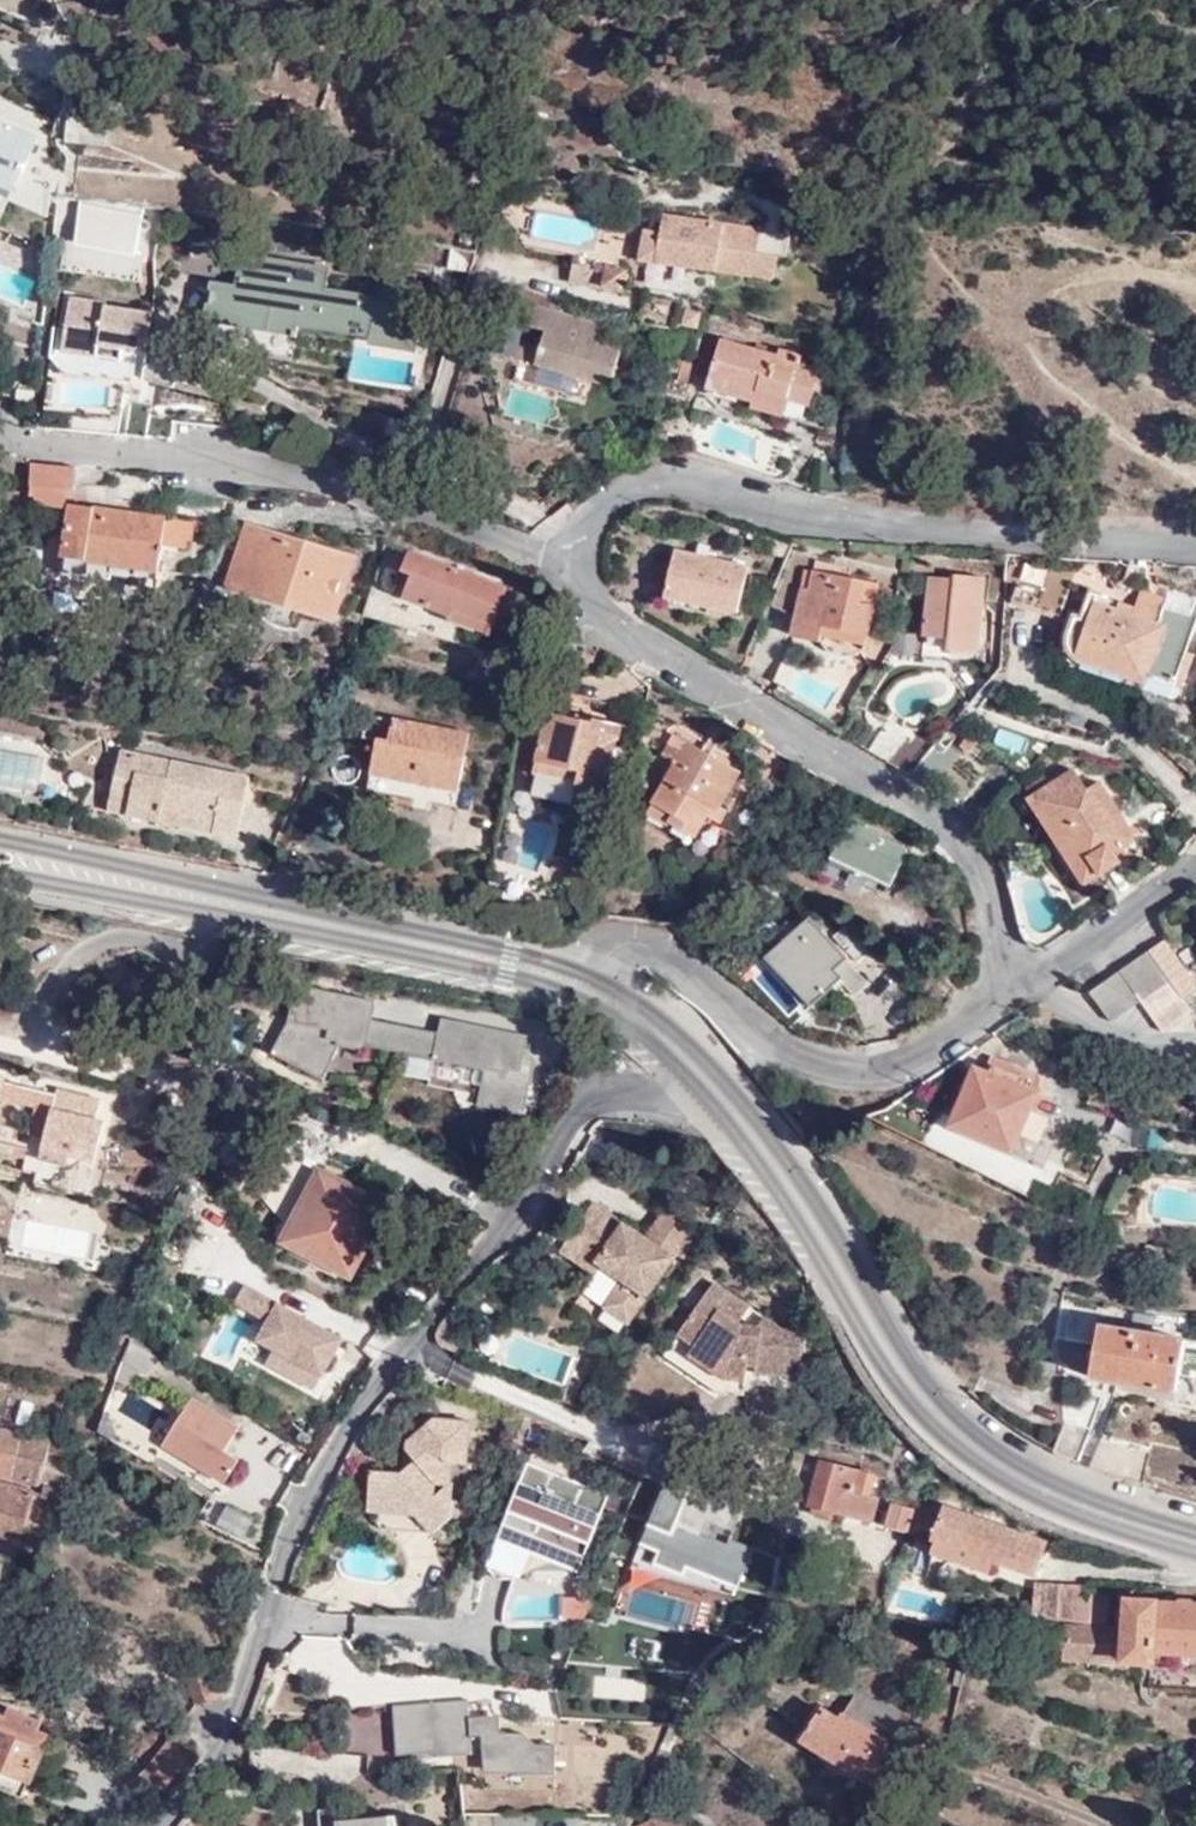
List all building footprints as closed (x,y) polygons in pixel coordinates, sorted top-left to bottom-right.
[(38,136),(0,120),(0,224),(38,136)] [(141,248),(143,209),(93,205),(94,213),(82,212),(80,243),(141,248)] [(752,253),(756,227),(664,213),(661,231),(643,229),(638,261),(771,281),(775,256),(752,253)] [(238,251),(234,283),(209,280),(202,323),(290,335),(292,324),(371,336),(407,341),(416,279),(377,274),(374,295),(325,287),(329,264),(238,251)] [(600,270),(573,264),(568,285),(595,291),(600,270)] [(631,271),(606,266),(601,291),(626,296),(631,271)] [(23,318),(38,285),(0,268),(0,307),(23,318)] [(416,279),(407,341),(371,336),(370,344),(413,350),(424,280),(416,279)] [(126,334),(149,337),(153,313),(108,305),(110,303),(71,295),(65,337),(99,342),(98,357),(122,361),(123,350),(126,334)] [(642,297),(637,327),(666,330),(669,301),(642,297)] [(598,341),(603,324),(534,304),(528,324),(545,329),(534,364),(610,387),(621,348),(598,341)] [(528,324),(499,315),(489,351),(534,364),(545,329),(528,324)] [(146,353),(149,337),(126,334),(123,350),(146,353)] [(99,342),(65,337),(63,350),(98,357),(99,342)] [(778,348),(777,354),(720,339),(707,388),(754,401),(752,408),(783,416),(787,399),(811,405),(819,372),(798,366),(801,354),(778,348)] [(174,385),(180,363),(146,355),(140,376),(174,385)] [(650,374),(650,383),(676,386),(677,377),(650,374)] [(140,440),(151,440),(154,406),(130,403),(125,438),(140,440)] [(40,468),(28,466),(28,487),(73,489),(73,470),(40,468)] [(161,519),(67,505),(61,556),(153,568),(161,519)] [(333,623),(354,557),(245,522),(224,588),(263,600),(256,618),(295,631),(302,613),(333,623)] [(408,550),(401,571),(410,574),(402,597),(449,615),(451,616),(454,608),(495,623),(508,587),(408,550)] [(746,569),(675,553),(666,592),(700,599),(706,605),(737,613),(746,569)] [(1071,581),(1005,560),(1004,580),(1017,584),(1012,601),(1060,618),(1071,581)] [(843,642),(864,646),(879,583),(815,571),(812,589),(803,587),(806,569),(789,565),(771,604),(796,615),(805,618),(801,636),(820,640),(842,644),(843,642)] [(812,589),(815,571),(806,569),(803,587),(812,589)] [(955,578),(929,576),(923,656),(975,659),(981,576),(955,574),(955,578)] [(1183,653),(1195,617),(1164,607),(1167,600),(1140,592),(1136,606),(1090,594),(1087,603),(1095,607),(1089,622),(1073,616),(1066,637),(1067,644),(1070,652),(1077,658),(1145,682),(1147,679),(1178,691),(1191,655),(1183,653)] [(495,623),(454,608),(451,616),(449,615),(447,619),(490,635),(495,623)] [(793,634),(801,636),(805,618),(796,615),(793,634)] [(885,641),(895,643),(903,628),(877,624),(875,633),(885,635),(885,641)] [(862,651),(864,646),(843,642),(842,644),(820,640),(820,643),(829,650),(835,654),(843,654),(852,654),(862,651)] [(592,718),(591,723),(548,712),(537,757),(533,772),(529,786),(600,803),(619,725),(592,718)] [(383,741),(371,740),(365,777),(430,789),(428,803),(452,806),(465,731),(388,717),(383,741)] [(918,766),(937,743),(890,721),(870,751),(910,775),(918,766)] [(656,751),(667,758),(648,794),(673,808),(666,819),(690,832),(703,810),(717,817),(724,804),(717,801),(734,766),(668,730),(656,751)] [(533,772),(537,757),(528,755),(525,770),(533,772)] [(123,756),(117,788),(141,793),(135,822),(166,828),(168,812),(205,826),(219,827),(218,837),(242,842),(244,830),(235,829),(241,803),(249,804),(253,781),(123,756)] [(1083,794),(1068,773),(1029,798),(1057,839),(1045,846),(1074,891),(1081,886),(1085,891),(1099,881),(1097,876),(1114,865),(1111,858),(1129,846),(1130,838),(1095,785),(1083,794)] [(141,793),(117,788),(112,817),(135,822),(141,793)] [(244,830),(249,804),(241,803),(235,829),(244,830)] [(168,812),(166,828),(218,837),(219,827),(205,826),(168,812)] [(901,852),(842,829),(823,883),(845,891),(846,885),(859,889),(862,877),(889,887),(901,852)] [(802,922),(758,960),(804,1007),(829,984),(844,998),(860,985),(802,922)] [(850,964),(870,947),(843,924),(826,939),(850,964)] [(1184,972),(1164,941),(1146,952),(1169,982),(1184,972)] [(1169,982),(1146,952),(1132,962),(1156,991),(1169,982)] [(1156,991),(1132,962),(1118,971),(1140,1002),(1142,1001),(1156,991)] [(1140,1002),(1118,971),(1102,982),(1123,1013),(1140,1002)] [(1195,987),(1184,972),(1169,982),(1180,997),(1195,987)] [(1123,1013),(1102,982),(1091,990),(1111,1021),(1123,1013)] [(1180,997),(1169,982),(1156,991),(1142,1001),(1151,1016),(1180,997)] [(371,1002),(309,989),(305,1000),(290,998),(287,1022),(269,1054),(321,1079),(336,1047),(363,1051),(364,1045),(368,1018),(371,1002)] [(1191,1012),(1180,997),(1151,1016),(1162,1030),(1191,1012)] [(364,1045),(398,1051),(403,1026),(368,1018),(364,1045)] [(522,1056),(525,1036),(439,1018),(437,1033),(432,1058),(483,1070),(477,1105),(523,1114),(534,1059),(522,1056)] [(398,1051),(432,1058),(437,1033),(403,1026),(398,1051)] [(974,1068),(952,1126),(1013,1150),(1020,1132),(1038,1138),(1042,1131),(1047,1120),(1028,1112),(1043,1072),(992,1051),(983,1070),(974,1068)] [(4,1081),(0,1095),(39,1106),(33,1134),(46,1137),(57,1094),(4,1081)] [(57,1094),(46,1137),(41,1156),(66,1163),(70,1153),(95,1160),(106,1122),(96,1119),(101,1099),(59,1088),(57,1094)] [(1013,1150),(952,1126),(950,1132),(1042,1169),(1055,1136),(1042,1131),(1038,1138),(1020,1132),(1013,1150)] [(349,1274),(385,1205),(319,1171),(284,1240),(349,1274)] [(609,1310),(630,1324),(675,1253),(684,1259),(700,1236),(669,1217),(653,1243),(601,1209),(575,1248),(609,1269),(629,1282),(618,1298),(609,1310)] [(1164,1261),(1165,1248),(1147,1246),(1145,1259),(1164,1261)] [(609,1269),(575,1248),(570,1254),(604,1275),(609,1269)] [(800,1374),(805,1324),(781,1327),(765,1315),(754,1330),(739,1320),(749,1304),(713,1282),(705,1296),(705,1304),(696,1307),(679,1333),(695,1343),(697,1345),(700,1340),(717,1350),(705,1367),(697,1377),(720,1391),(745,1393),(747,1362),(748,1356),(757,1356),(756,1362),(756,1371),(800,1374)] [(257,1340),(274,1350),(267,1363),(295,1379),(302,1366),(322,1377),(343,1340),(247,1285),(236,1302),(268,1321),(257,1340)] [(622,1334),(630,1324),(609,1310),(618,1298),(608,1291),(593,1314),(622,1334)] [(464,1329),(444,1322),(436,1333),(446,1353),(453,1356),(464,1329)] [(1185,1340),(1100,1325),(1091,1376),(1177,1390),(1185,1340)] [(157,1356),(132,1340),(119,1378),(132,1385),(142,1368),(148,1372),(157,1356)] [(697,1345),(695,1343),(687,1355),(705,1367),(717,1350),(700,1340),(697,1345)] [(295,1379),(315,1391),(322,1377),(302,1366),(295,1379)] [(237,1428),(192,1400),(165,1443),(227,1480),(240,1460),(224,1450),(237,1428)] [(368,1472),(367,1514),(414,1515),(430,1534),(451,1517),(453,1460),(466,1461),(467,1420),(431,1419),(404,1442),(404,1452),(413,1463),(404,1470),(399,1473),(368,1472)] [(76,1450),(0,1431),(0,1475),(39,1486),(49,1451),(74,1458),(76,1450)] [(404,1452),(404,1470),(413,1463),(404,1452)] [(821,1465),(793,1456),(782,1498),(812,1506),(811,1512),(832,1518),(833,1513),(872,1523),(878,1501),(869,1498),(874,1477),(824,1461),(821,1465)] [(525,1462),(486,1566),(496,1579),(531,1579),(540,1557),(578,1571),(607,1493),(525,1462)] [(32,1493),(0,1484),(0,1533),(21,1539),(32,1493)] [(635,1567),(737,1598),(753,1550),(677,1526),(687,1492),(661,1484),(635,1567)] [(61,1502),(64,1492),(44,1486),(41,1497),(61,1502)] [(1047,1543),(919,1501),(915,1516),(909,1534),(934,1541),(993,1559),(1038,1573),(1047,1543)] [(246,1544),(257,1521),(227,1505),(215,1528),(246,1544)] [(909,1534),(915,1516),(892,1509),(887,1526),(909,1534)] [(367,1514),(383,1533),(430,1534),(414,1515),(367,1514)] [(988,1571),(993,1559),(934,1541),(932,1553),(988,1571)] [(1058,1583),(1034,1582),(1033,1613),(1055,1617),(1058,1583)] [(1091,1593),(1092,1585),(1058,1583),(1055,1617),(1071,1620),(1089,1621),(1091,1593)] [(1106,1595),(1091,1593),(1089,1621),(1104,1622),(1106,1595)] [(1127,1601),(1125,1629),(1069,1628),(1067,1660),(1153,1663),(1153,1655),(1195,1657),(1195,1604),(1192,1604),(1191,1601),(1177,1602),(1178,1604),(1127,1601)] [(951,1655),(968,1658),(969,1654),(971,1643),(972,1639),(962,1638),(956,1636),(951,1655)] [(971,1643),(969,1654),(980,1657),(983,1646),(971,1643)] [(904,1717),(859,1690),(841,1720),(823,1709),(804,1741),(879,1786),(894,1762),(882,1753),(904,1717)] [(474,1715),(468,1716),(467,1698),(393,1703),(397,1754),(437,1751),(438,1757),(471,1753),(470,1736),(481,1735),(484,1768),(510,1766),(515,1758),(530,1769),(555,1766),(552,1737),(532,1738),(519,1730),(500,1731),(499,1720),(482,1721),(474,1715)] [(48,1735),(37,1730),(40,1723),(32,1718),(28,1727),(18,1723),(20,1715),(12,1711),(9,1720),(0,1716),(0,1787),(23,1796),(48,1735)] [(173,1735),(164,1749),(184,1765),(187,1762),(178,1738),(173,1735)] [(184,1765),(164,1749),(159,1755),(137,1783),(157,1799),(184,1765)] [(511,1770),(530,1769),(515,1758),(510,1766),(511,1770)] [(340,1820),(339,1811),(321,1812),(321,1825),(340,1825),(340,1820)] [(673,1813),(644,1825),(680,1825),(673,1813)] [(340,1820),(340,1825),(391,1825),(390,1817),(340,1820)]
